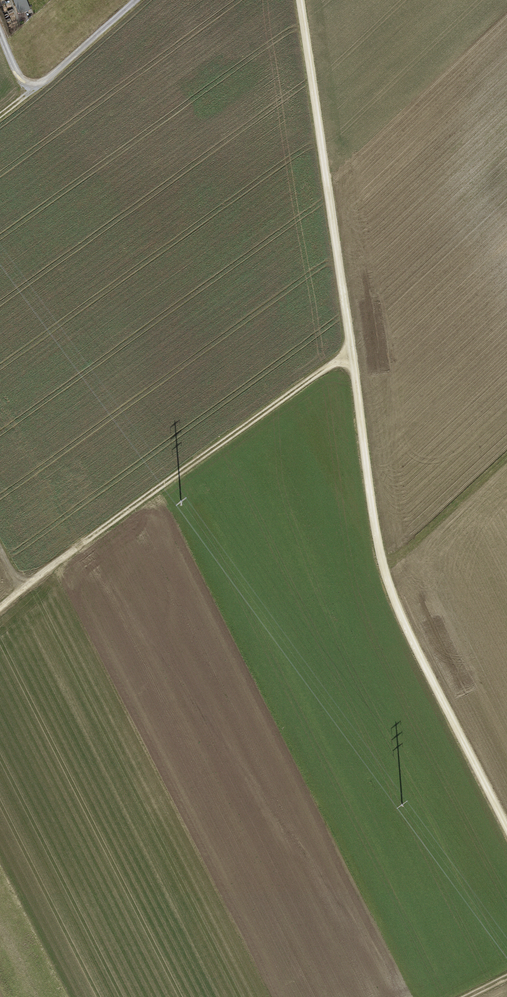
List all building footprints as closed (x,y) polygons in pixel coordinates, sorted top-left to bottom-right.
[(19,12),(30,9),(28,0),(15,0),(19,12)]
